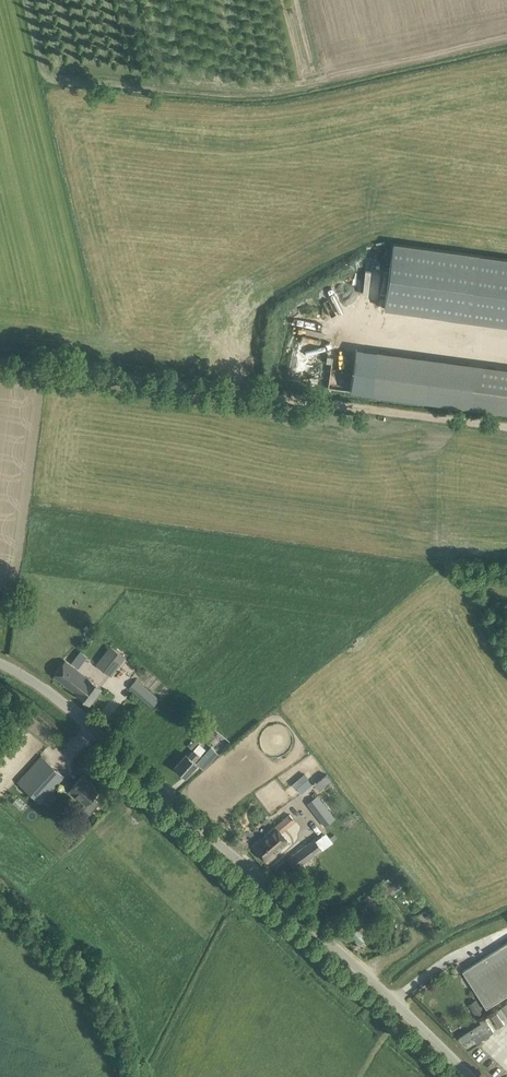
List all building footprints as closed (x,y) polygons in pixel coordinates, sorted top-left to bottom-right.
[(394,241),(385,308),(506,324),(506,256),(394,241)] [(357,298),(364,295),(354,274),(337,282),(340,287),(334,290),(344,311),(360,304),(357,298)] [(112,675),(126,656),(111,644),(96,663),(112,675)] [(101,688),(65,661),(54,675),(77,693),(89,703),(101,688)] [(152,707),(159,699),(136,679),(129,687),(152,707)] [(200,755),(199,755),(204,750),(193,740),(188,745),(193,750),(188,755),(186,754),(175,766),(186,776),(197,763),(194,761),(200,755)] [(209,764),(218,753),(212,748),(203,758),(209,764)] [(64,775),(45,758),(41,755),(18,781),(21,784),(40,802),(43,799),(50,804),(57,796),(51,790),(64,775)] [(100,802),(93,796),(98,790),(91,784),(92,784),(82,775),(75,783),(70,789),(85,803),(84,805),(84,807),(89,812),(91,811),(100,802)] [(310,778),(298,785),(302,792),(314,785),(310,778)] [(317,796),(305,806),(316,820),(315,820),(319,825),(322,822),(325,826),(335,819),(332,816),(335,813),(327,804),(325,806),(317,796)] [(267,862),(276,855),(274,853),(288,841),(281,832),(295,820),(289,813),(253,846),(267,862)] [(329,831),(318,838),(325,849),(336,841),(329,831)] [(315,838),(288,858),(300,874),(307,868),(303,863),(322,849),(315,838)] [(361,943),(371,932),(355,918),(350,922),(345,928),(361,943)] [(394,919),(386,926),(390,931),(391,931),(395,937),(404,931),(394,919)] [(473,964),(464,970),(487,1007),(506,995),(506,942),(473,964)] [(469,1004),(478,1017),(486,1012),(477,998),(469,1004)] [(498,1012),(492,1016),(499,1027),(505,1023),(498,1012)] [(487,1019),(460,1037),(464,1043),(474,1036),(477,1042),(494,1031),(487,1019)]
